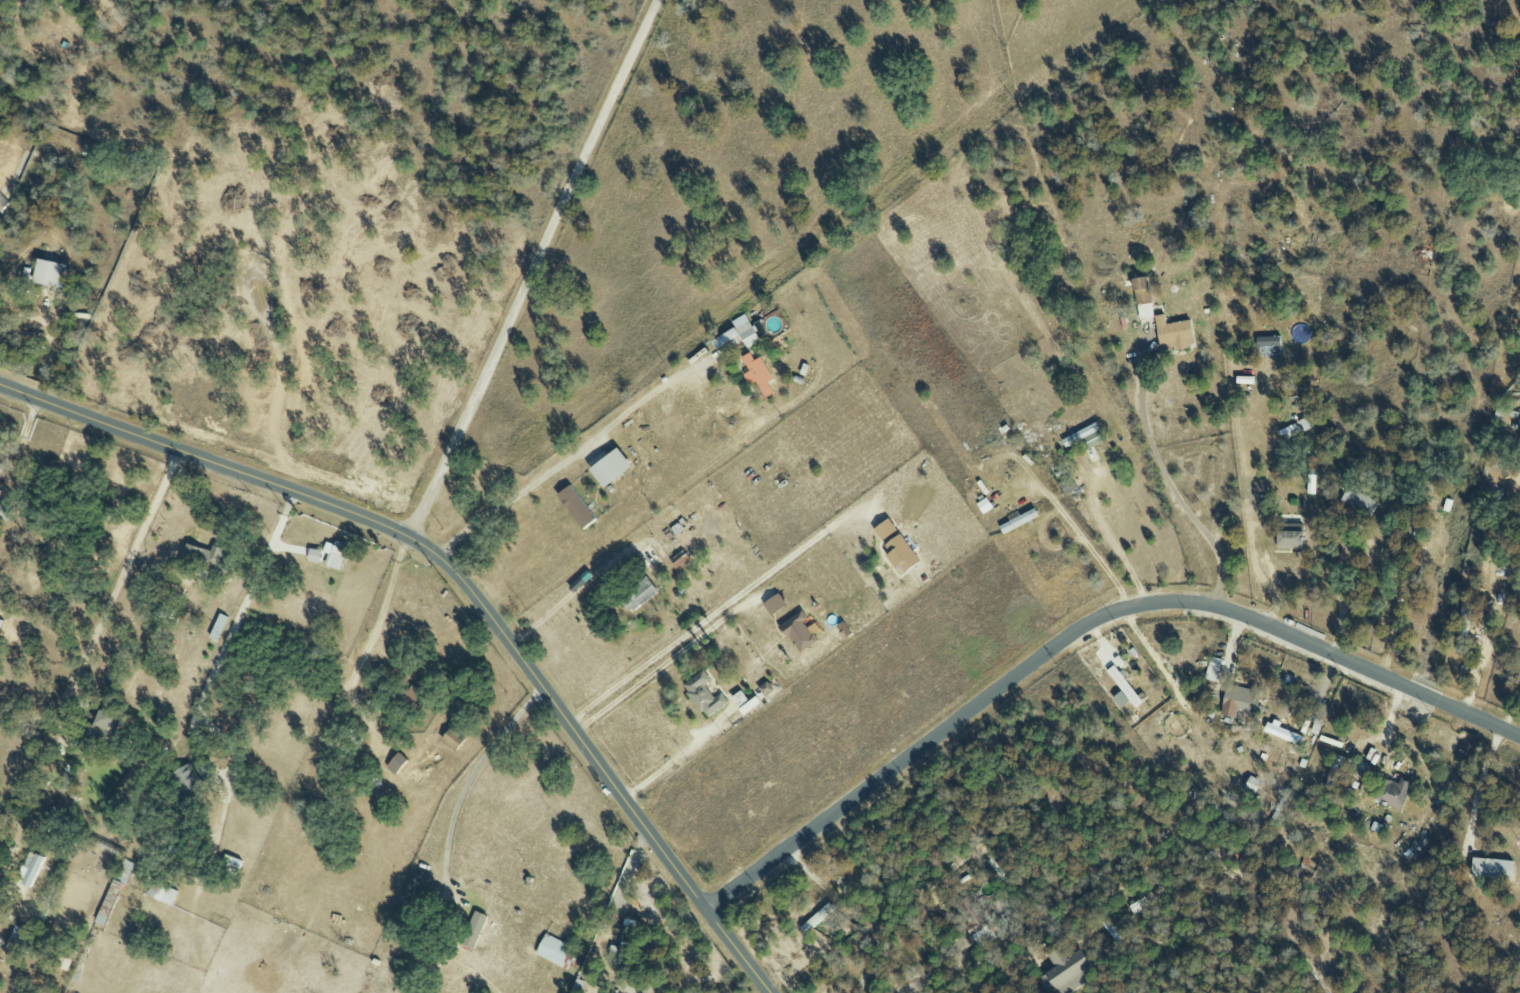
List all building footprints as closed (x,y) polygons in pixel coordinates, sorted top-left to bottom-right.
[(32,283),(57,288),(63,264),(37,259),(32,283)] [(1149,278),(1132,279),(1133,303),(1150,303),(1149,278)] [(745,349),(759,342),(749,321),(735,328),(745,349)] [(1156,325),(1159,351),(1193,346),(1190,321),(1156,325)] [(710,341),(714,349),(738,337),(734,328),(710,341)] [(1279,346),(1279,337),(1255,338),(1256,347),(1279,346)] [(742,375),(749,385),(754,382),(764,399),(773,393),(767,383),(773,380),(760,357),(753,361),(749,353),(740,358),(748,371),(742,375)] [(1284,440),(1314,426),(1309,416),(1280,430),(1284,440)] [(1061,438),(1064,447),(1083,440),(1086,448),(1102,442),(1096,425),(1061,438)] [(631,468),(617,448),(587,469),(601,489),(631,468)] [(1058,482),(1066,494),(1077,487),(1069,475),(1058,482)] [(554,497),(581,530),(595,518),(568,485),(554,497)] [(1377,503),(1349,486),(1340,500),(1368,518),(1377,503)] [(982,515),(992,508),(985,498),(975,504),(982,515)] [(919,562),(888,518),(872,529),(889,553),(885,555),(900,576),(919,562)] [(1284,532),(1276,532),(1276,549),(1301,550),(1301,526),(1284,525),(1284,532)] [(327,554),(323,566),(339,571),(345,550),(325,543),(322,553),(327,554)] [(209,551),(185,544),(179,563),(216,574),(224,549),(211,546),(209,551)] [(318,564),(320,551),(308,549),(306,562),(318,564)] [(617,598),(626,613),(657,594),(648,579),(617,598)] [(786,606),(778,593),(762,604),(770,617),(786,606)] [(798,655),(817,642),(803,621),(806,619),(801,611),(778,626),(798,655)] [(227,618),(218,614),(207,638),(216,642),(227,618)] [(1203,679),(1215,683),(1222,661),(1210,657),(1203,679)] [(1120,691),(1111,698),(1119,708),(1129,701),(1134,708),(1141,702),(1114,665),(1106,671),(1120,691)] [(727,702),(720,693),(713,698),(703,685),(710,680),(702,670),(681,687),(706,719),(727,702)] [(1250,690),(1227,684),(1219,715),(1233,719),(1236,709),(1254,714),(1260,689),(1251,686),(1250,690)] [(759,703),(754,697),(748,702),(740,691),(730,698),(742,716),(759,703)] [(92,725),(86,722),(80,733),(108,747),(121,721),(99,710),(92,725)] [(465,739),(452,727),(440,740),(453,751),(465,739)] [(1300,743),(1302,735),(1273,728),(1271,735),(1300,743)] [(1327,787),(1336,789),(1343,756),(1334,754),(1327,787)] [(204,785),(190,762),(171,774),(185,797),(204,785)] [(1401,810),(1411,784),(1399,779),(1398,784),(1383,779),(1375,801),(1401,810)] [(29,888),(43,858),(30,852),(15,882),(29,888)] [(134,865),(124,858),(112,877),(123,883),(134,865)] [(1470,878),(1512,879),(1513,860),(1471,858),(1470,878)] [(94,922),(104,926),(122,884),(111,879),(94,922)] [(171,906),(177,892),(152,880),(146,895),(171,906)] [(994,938),(970,894),(955,902),(968,925),(966,926),(977,947),(994,938)] [(459,943),(472,949),(486,916),(474,911),(459,943)] [(1096,920),(1118,943),(1127,935),(1106,911),(1096,920)] [(17,955),(28,932),(15,926),(4,949),(17,955)] [(535,955),(562,967),(571,946),(544,934),(535,955)] [(1054,967),(1043,974),(1057,992),(1066,992),(1096,971),(1080,949),(1071,956),(1062,944),(1046,955),(1054,967)] [(583,981),(575,978),(569,992),(578,992),(583,981)]
